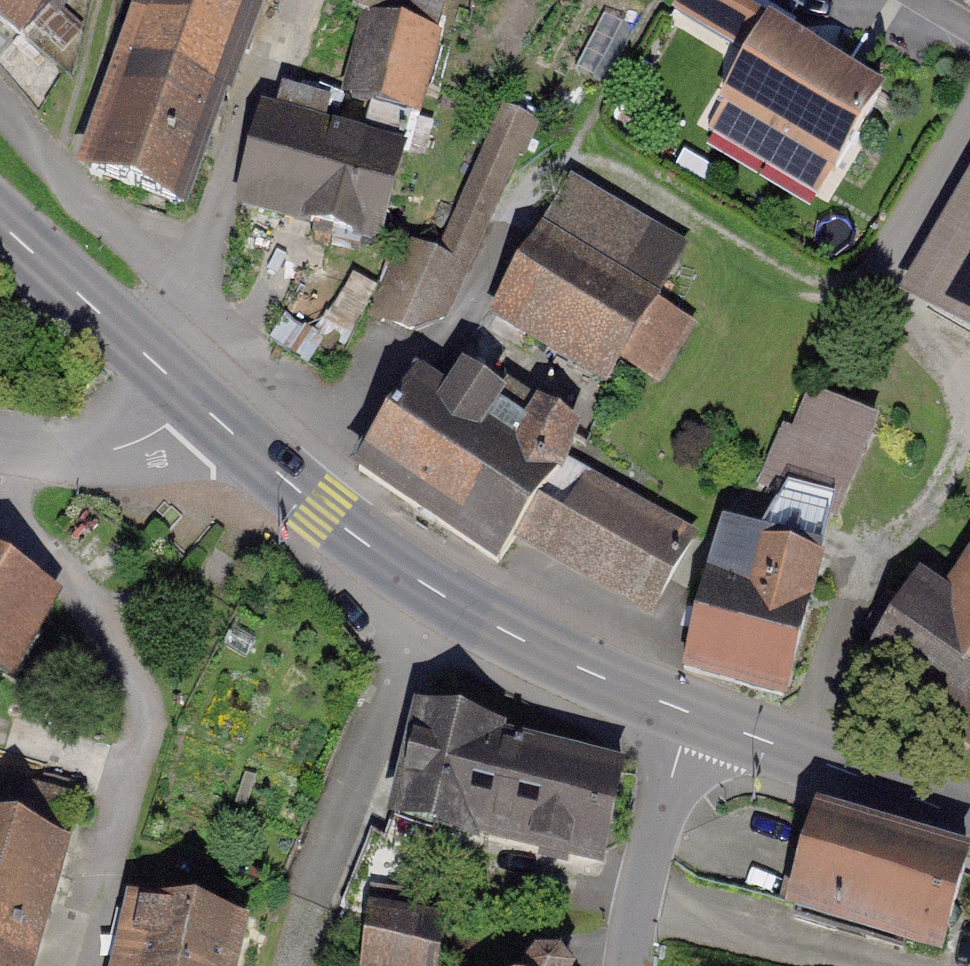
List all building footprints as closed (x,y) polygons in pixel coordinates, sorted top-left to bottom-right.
[(25,39),(60,0),(0,0),(0,16),(25,39)] [(185,207),(257,0),(144,0),(84,172),(185,207)] [(354,10),(438,32),(447,0),(357,0),(354,10)] [(344,107),(418,121),(433,45),(359,30),(344,107)] [(883,103),(759,32),(700,135),(824,206),(883,103)] [(405,143),(259,102),(230,205),(378,245),(405,143)] [(531,123),(503,110),(438,258),(400,241),(368,314),(407,331),(445,318),(531,123)] [(540,237),(645,297),(676,244),(571,184),(540,237)] [(909,312),(969,344),(969,198),(909,312)] [(661,307),(540,237),(484,333),(605,403),(661,307)] [(413,383),(351,476),(489,567),(551,474),(413,383)] [(836,520),(878,419),(811,392),(770,493),(836,520)] [(562,468),(520,545),(651,616),(693,538),(562,468)] [(969,758),(969,533),(958,525),(854,680),(969,758)] [(723,534),(686,664),(791,693),(828,564),(723,534)] [(0,572),(0,686),(15,693),(60,601),(0,572)] [(624,776),(414,725),(390,821),(601,872),(624,776)] [(889,837),(808,817),(784,913),(865,933),(889,837)] [(889,837),(865,933),(946,953),(969,857),(889,837)] [(62,855),(0,838),(0,965),(31,965),(62,855)] [(230,939),(116,908),(98,965),(225,965),(230,939)] [(438,929),(361,920),(355,965),(434,965),(438,929)]
